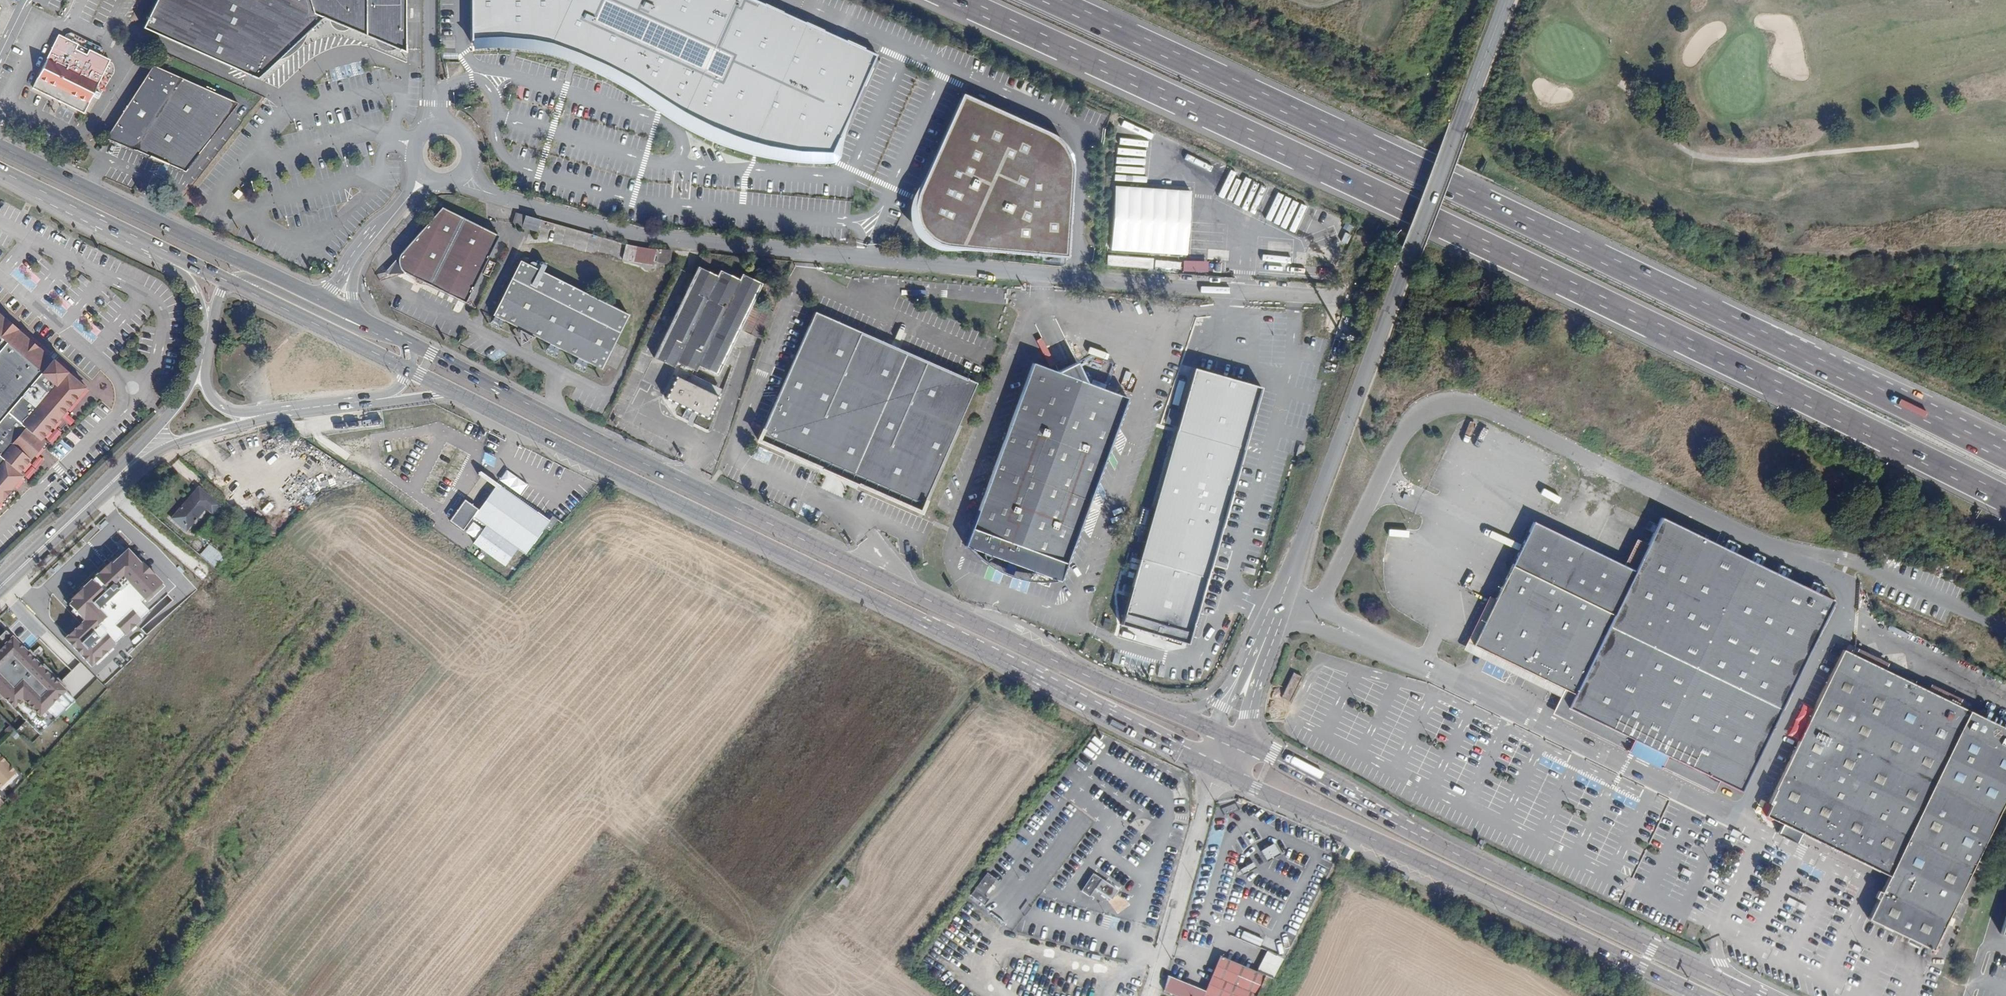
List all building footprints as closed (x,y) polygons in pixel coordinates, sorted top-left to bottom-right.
[(366,0),(158,0),(144,28),(255,81),(323,17),(366,35),(366,0)] [(366,35),(407,53),(406,0),(366,0),(366,35)] [(571,0),(471,0),(471,44),(516,44),(521,44),(550,48),(571,0)] [(762,3),(756,0),(571,0),(550,48),(562,51),(595,62),(605,67),(619,75),(644,18),(662,27),(683,36),(712,49),(738,60),(762,3)] [(739,139),(791,16),(762,3),(738,60),(708,126),(715,129),(739,139)] [(791,16),(739,139),(763,147),(798,153),(846,40),(791,16)] [(625,77),(639,84),(662,27),(644,18),(619,75),(625,77)] [(644,87),(656,96),(683,36),(662,27),(639,84),(644,87)] [(87,110),(113,57),(62,32),(36,85),(87,110)] [(683,36),(656,96),(660,99),(684,114),(712,49),(683,36)] [(846,40),(798,153),(816,154),(834,156),(878,55),(846,40)] [(712,49),(684,114),(687,115),(708,126),(738,60),(712,49)] [(184,173),(238,104),(153,65),(107,138),(184,173)] [(1052,133),(964,94),(918,192),(917,200),(916,212),(922,228),(933,240),(947,245),(1068,256),(1076,166),(1072,152),(1063,141),(1052,133)] [(1192,191),(1115,186),(1111,251),(1188,256),(1192,191)] [(432,206),(425,200),(415,211),(422,217),(432,206)] [(402,271),(406,273),(424,282),(430,286),(465,303),(498,236),(463,218),(442,208),(400,254),(398,258),(398,265),(400,268),(402,271)] [(521,227),(524,215),(515,213),(512,224),(521,227)] [(524,215),(521,227),(537,231),(540,220),(524,215)] [(668,264),(671,251),(638,247),(625,244),(622,260),(653,265),(654,262),(668,264)] [(577,358),(588,363),(601,369),(628,314),(520,261),(493,316),(494,316),(504,321),(518,329),(526,333),(534,336),(549,344),(560,349),(577,358)] [(740,329),(753,302),(762,284),(741,274),(738,280),(720,271),(717,277),(698,267),(654,358),(674,368),(677,362),(696,371),(699,366),(717,375),(740,329)] [(422,284),(424,282),(406,273),(405,273),(409,277),(418,285),(422,284)] [(773,311),(753,302),(740,329),(762,340),(773,311)] [(840,476),(851,481),(920,512),(977,383),(815,312),(758,440),(828,471),(840,476)] [(0,313),(0,503),(24,474),(21,471),(45,442),(42,439),(47,433),(87,386),(54,358),(53,358),(4,316),(4,317),(0,313)] [(504,321),(494,316),(492,321),(502,325),(504,321)] [(526,333),(518,329),(520,346),(534,336),(526,333)] [(558,353),(560,349),(549,344),(547,348),(558,353)] [(585,367),(588,363),(577,358),(575,362),(585,367)] [(965,546),(969,548),(1012,563),(1058,581),(1062,582),(1090,505),(1117,433),(1129,399),(1088,385),(1079,364),(1069,369),(1062,373),(1032,362),(965,546)] [(1261,387),(1250,385),(1193,368),(1124,615),(1121,624),(1188,643),(1189,638),(1190,634),(1195,617),(1202,593),(1209,569),(1210,565),(1216,544),(1221,527),(1222,527),(1232,494),(1231,494),(1237,473),(1242,453),(1243,449),(1253,416),(1261,387)] [(707,419),(722,389),(692,375),(687,383),(675,376),(665,398),(694,413),(707,419)] [(1251,382),(1250,385),(1261,387),(1253,416),(1255,417),(1263,388),(1261,384),(1251,382)] [(1485,395),(1489,386),(1479,382),(1475,391),(1485,395)] [(43,458),(51,468),(71,449),(63,440),(43,458)] [(213,483),(218,488),(225,480),(220,475),(213,483)] [(218,488),(216,491),(224,497),(233,487),(225,480),(218,488)] [(516,549),(524,554),(544,528),(548,531),(556,520),(551,516),(548,521),(496,485),(478,510),(465,501),(450,521),(463,530),(473,517),(485,526),(473,544),(504,566),(516,549)] [(172,519),(186,531),(205,508),(211,513),(218,506),(198,489),(172,519)] [(1833,601),(1661,518),(1648,545),(1614,615),(1601,609),(1623,564),(1533,520),(1495,599),(1472,645),(1564,689),(1575,694),(1563,718),(1627,748),(1632,738),(1642,743),(1652,748),(1648,758),(1715,790),(1720,781),(1741,791),(1833,601)] [(1614,615),(1648,545),(1636,539),(1623,564),(1601,609),(1614,615)] [(178,591),(133,545),(68,600),(86,620),(68,636),(95,667),(178,591)] [(208,545),(199,556),(215,569),(224,560),(208,545)] [(1012,563),(969,548),(978,556),(987,564),(997,570),(1007,576),(1019,579),(1031,581),(1045,582),(1058,581),(1012,563)] [(1202,593),(1195,617),(1198,618),(1205,594),(1202,593)] [(1472,645),(1495,599),(1489,596),(1466,642),(1472,645)] [(1121,624),(1124,615),(1121,614),(1119,624),(1120,626),(1188,646),(1191,644),(1193,635),(1190,634),(1189,638),(1188,643),(1121,624)] [(1109,628),(1111,620),(1105,618),(1102,626),(1109,628)] [(0,637),(0,695),(40,736),(75,701),(6,632),(0,637)] [(1885,670),(1889,664),(1858,649),(1855,655),(1885,670)] [(2005,798),(2005,729),(1980,716),(1958,706),(1927,691),(1885,670),(1855,655),(1843,650),(1814,709),(1810,718),(1799,740),(1769,803),(1772,805),(1766,816),(1783,824),(1778,833),(1787,838),(1796,842),(1799,838),(1801,833),(1889,875),(1879,896),(1868,920),(1932,950),(1988,835),(2005,798)] [(68,682),(85,682),(85,665),(69,665),(68,682)] [(1290,701),(1301,676),(1293,673),(1282,697),(1290,701)] [(1958,706),(1962,699),(1931,684),(1927,691),(1958,706)] [(1553,712),(1563,718),(1575,694),(1564,689),(1553,712)] [(207,692),(196,704),(205,712),(216,701),(207,692)] [(1814,709),(1802,704),(1787,735),(1799,740),(1814,709)] [(1984,710),(1980,716),(2005,729),(2005,721),(1984,710)] [(184,725),(198,733),(208,715),(204,712),(197,724),(188,719),(184,725)] [(1633,751),(1648,758),(1652,748),(1642,743),(1632,738),(1627,748),(1633,751)] [(0,760),(0,787),(13,775),(0,760)] [(13,775),(0,787),(0,792),(16,777),(13,775)] [(1175,807),(1176,816),(1188,815),(1188,806),(1175,807)] [(1259,849),(1264,861),(1277,855),(1272,843),(1259,849)] [(1083,891),(1092,896),(1097,888),(1110,895),(1114,887),(1092,875),(1083,891)] [(845,892),(852,880),(845,876),(838,887),(845,892)] [(984,882),(977,903),(983,905),(990,884),(984,882)] [(1115,911),(1128,907),(1123,894),(1110,899),(1115,911)] [(1169,976),(1163,991),(1175,995),(1257,995),(1266,975),(1221,956),(1206,992),(1169,976)]
